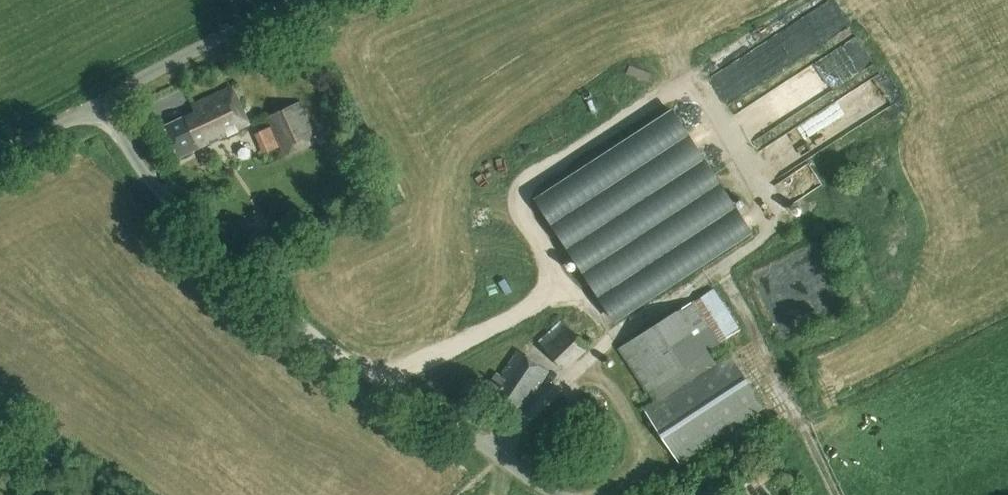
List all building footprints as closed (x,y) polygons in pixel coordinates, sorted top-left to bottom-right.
[(177,158),(248,126),(230,87),(193,104),(196,111),(163,126),(177,158)] [(284,155),(318,139),(300,102),(266,117),(284,155)] [(534,198),(615,323),(752,233),(673,109),(534,198)] [(203,164),(211,160),(207,151),(199,155),(203,164)] [(713,288),(617,348),(645,393),(648,391),(654,400),(642,408),(677,464),(764,408),(728,352),(715,361),(707,351),(740,330),(713,288)] [(588,348),(563,321),(539,343),(564,370),(588,348)] [(533,394),(551,368),(516,349),(501,375),(497,373),(486,388),(518,410),(531,392),(533,394)]
